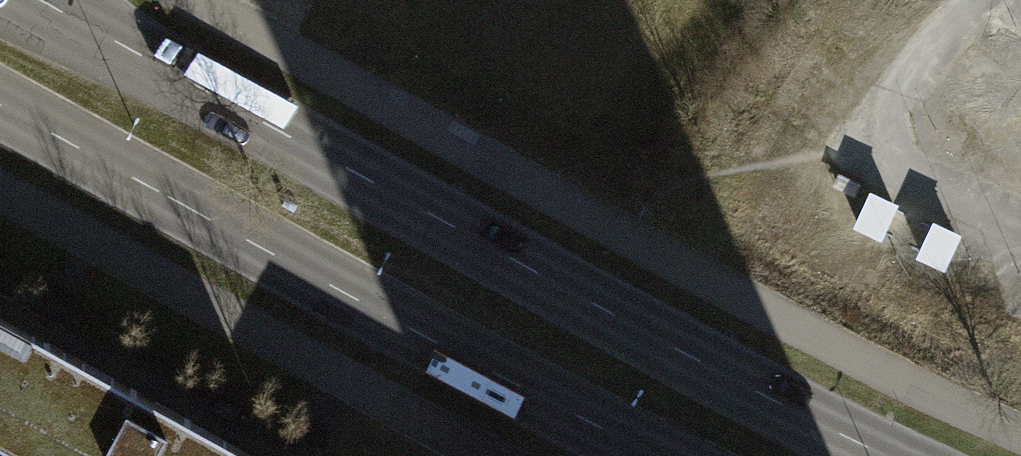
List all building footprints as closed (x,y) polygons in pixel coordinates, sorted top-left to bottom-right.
[(0,323),(0,444),(21,455),(250,455),(0,323)]
